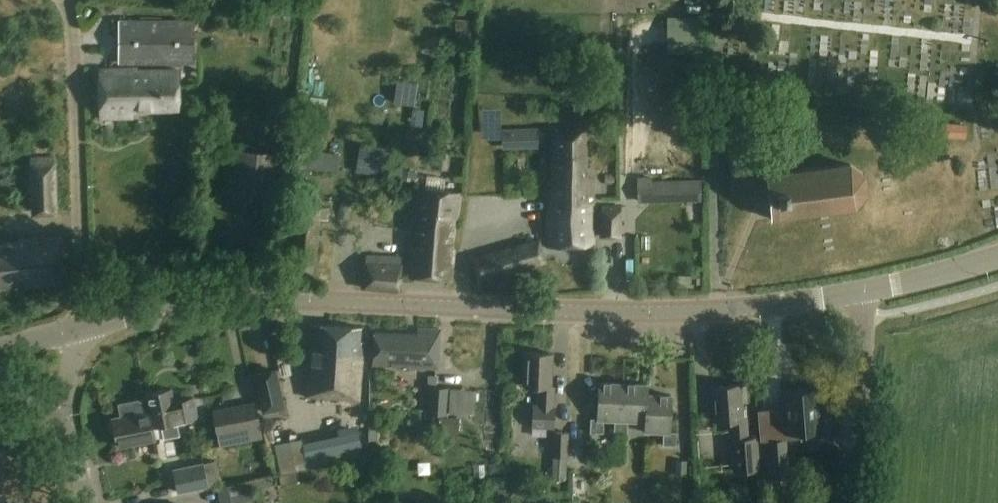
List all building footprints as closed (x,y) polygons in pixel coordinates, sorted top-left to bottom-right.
[(199,21),(120,20),(120,69),(100,69),(101,119),(133,117),(133,111),(180,109),(179,70),(139,71),(135,68),(129,68),(127,62),(198,63),(199,21)] [(966,125),(940,123),(939,139),(965,140),(966,125)] [(587,175),(587,130),(553,130),(554,189),(549,189),(550,247),(595,246),(594,179),(587,175)] [(509,141),(510,149),(542,147),(542,139),(509,141)] [(309,169),(339,171),(340,154),(295,150),(294,168),(309,169)] [(279,155),(237,151),(233,199),(275,202),(279,155)] [(59,214),(56,155),(30,156),(33,215),(59,214)] [(367,162),(365,171),(384,174),(385,165),(367,162)] [(866,175),(852,164),(767,174),(772,217),(856,207),(868,192),(866,175)] [(678,179),(635,180),(636,204),(679,202),(678,179)] [(413,236),(412,243),(427,245),(426,251),(456,254),(456,251),(454,244),(461,193),(424,188),(417,237),(413,236)] [(330,208),(298,205),(292,261),(317,263),(321,219),(329,220),(330,208)] [(622,207),(602,206),(600,238),(621,239),(622,207)] [(62,236),(15,241),(15,242),(0,243),(0,285),(18,283),(19,287),(69,282),(62,236)] [(548,262),(541,237),(472,255),(479,281),(548,262)] [(412,243),(409,276),(453,281),(456,254),(426,251),(427,245),(412,243)] [(403,256),(365,253),(363,289),(401,291),(403,256)] [(362,327),(312,323),(307,397),(361,401),(365,342),(361,341),(362,327)] [(442,329),(419,328),(419,333),(375,331),(374,365),(440,368),(442,329)] [(554,353),(526,352),(524,386),(539,386),(539,405),(534,405),(533,427),(556,428),(556,406),(555,406),(556,386),(553,386),(554,353)] [(285,407),(276,369),(257,374),(265,411),(285,407)] [(623,421),(624,383),(600,382),(598,419),(592,419),(592,432),(605,433),(605,420),(615,421),(623,421)] [(629,421),(646,422),(647,422),(649,394),(649,384),(624,383),(623,421),(615,421),(614,433),(628,433),(629,421)] [(747,405),(743,405),(742,384),(713,386),(715,421),(731,420),(735,473),(760,471),(758,439),(749,439),(747,405)] [(450,387),(428,386),(428,413),(449,414),(450,387)] [(148,398),(147,398),(153,429),(164,428),(165,437),(180,434),(177,421),(199,417),(195,397),(175,401),(172,388),(147,394),(148,398)] [(810,389),(784,391),(786,420),(787,432),(824,429),(822,407),(814,408),(813,389),(810,389)] [(672,395),(649,394),(647,422),(646,422),(646,432),(665,433),(664,445),(677,445),(678,432),(671,432),(672,395)] [(153,429),(147,398),(119,403),(122,416),(113,418),(119,446),(165,437),(164,428),(153,429)] [(256,403),(213,411),(220,446),(263,438),(256,403)] [(318,408),(317,418),(338,418),(338,409),(318,408)] [(569,433),(554,432),(552,477),(567,478),(569,433)] [(365,455),(362,437),(325,444),(328,462),(365,455)] [(782,440),(760,442),(763,480),(789,478),(787,456),(784,457),(782,440)] [(222,484),(217,460),(173,469),(178,493),(222,484)] [(687,461),(677,460),(676,475),(687,475),(687,461)] [(832,473),(816,472),(814,499),(830,500),(832,473)] [(246,501),(254,499),(250,480),(219,487),(222,502),(246,502),(246,501)]
